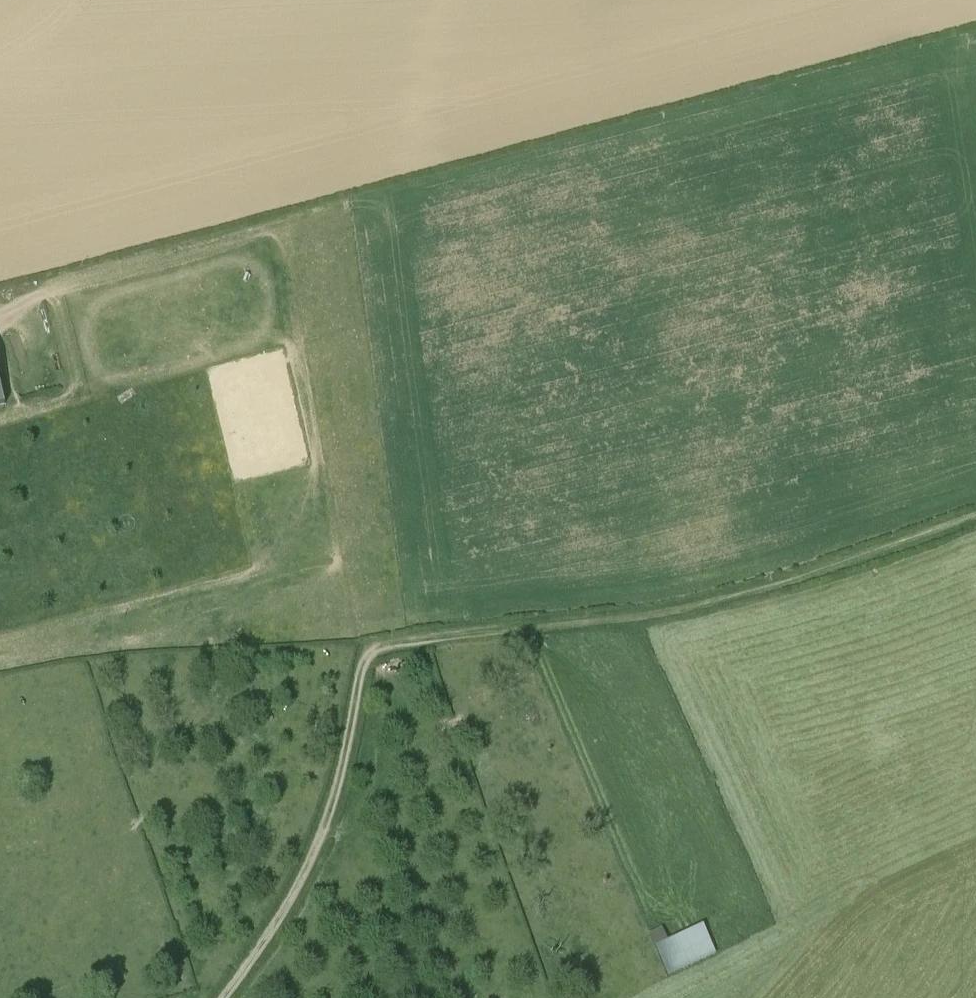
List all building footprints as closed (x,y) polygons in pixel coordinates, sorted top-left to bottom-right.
[(669,973),(717,952),(705,924),(669,939),(664,927),(652,932),(669,973)]
